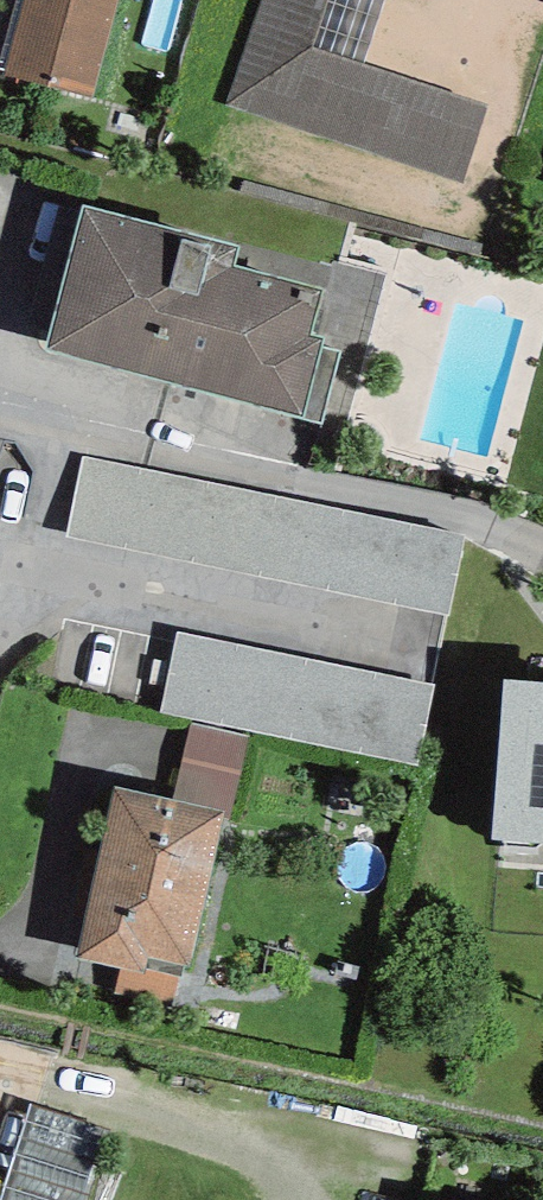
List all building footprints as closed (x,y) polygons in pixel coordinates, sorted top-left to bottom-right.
[(4,74),(93,97),(118,0),(23,0),(4,74)] [(464,183),(490,104),(364,64),(315,48),(330,0),(261,0),(225,106),(464,183)] [(315,48),(364,64),(385,0),(330,0),(315,48)] [(323,338),(310,335),(323,289),(235,266),(240,247),(83,205),(45,349),(202,390),(289,414),(302,417),(321,422),(340,351),(321,346),(323,338)] [(467,536),(82,454),(65,534),(450,616),(467,536)] [(418,766),(435,686),(177,632),(160,711),(418,766)] [(502,679),(491,841),(542,845),(542,682),(502,679)] [(191,723),(173,799),(225,811),(232,813),(250,737),(191,723)] [(173,799),(115,785),(75,956),(122,967),(143,972),(147,958),(183,967),(188,968),(225,811),(173,799)] [(173,1009),(183,967),(147,958),(143,972),(122,967),(115,995),(173,1009)] [(110,1130),(27,1107),(1,1199),(90,1199),(110,1130)]
